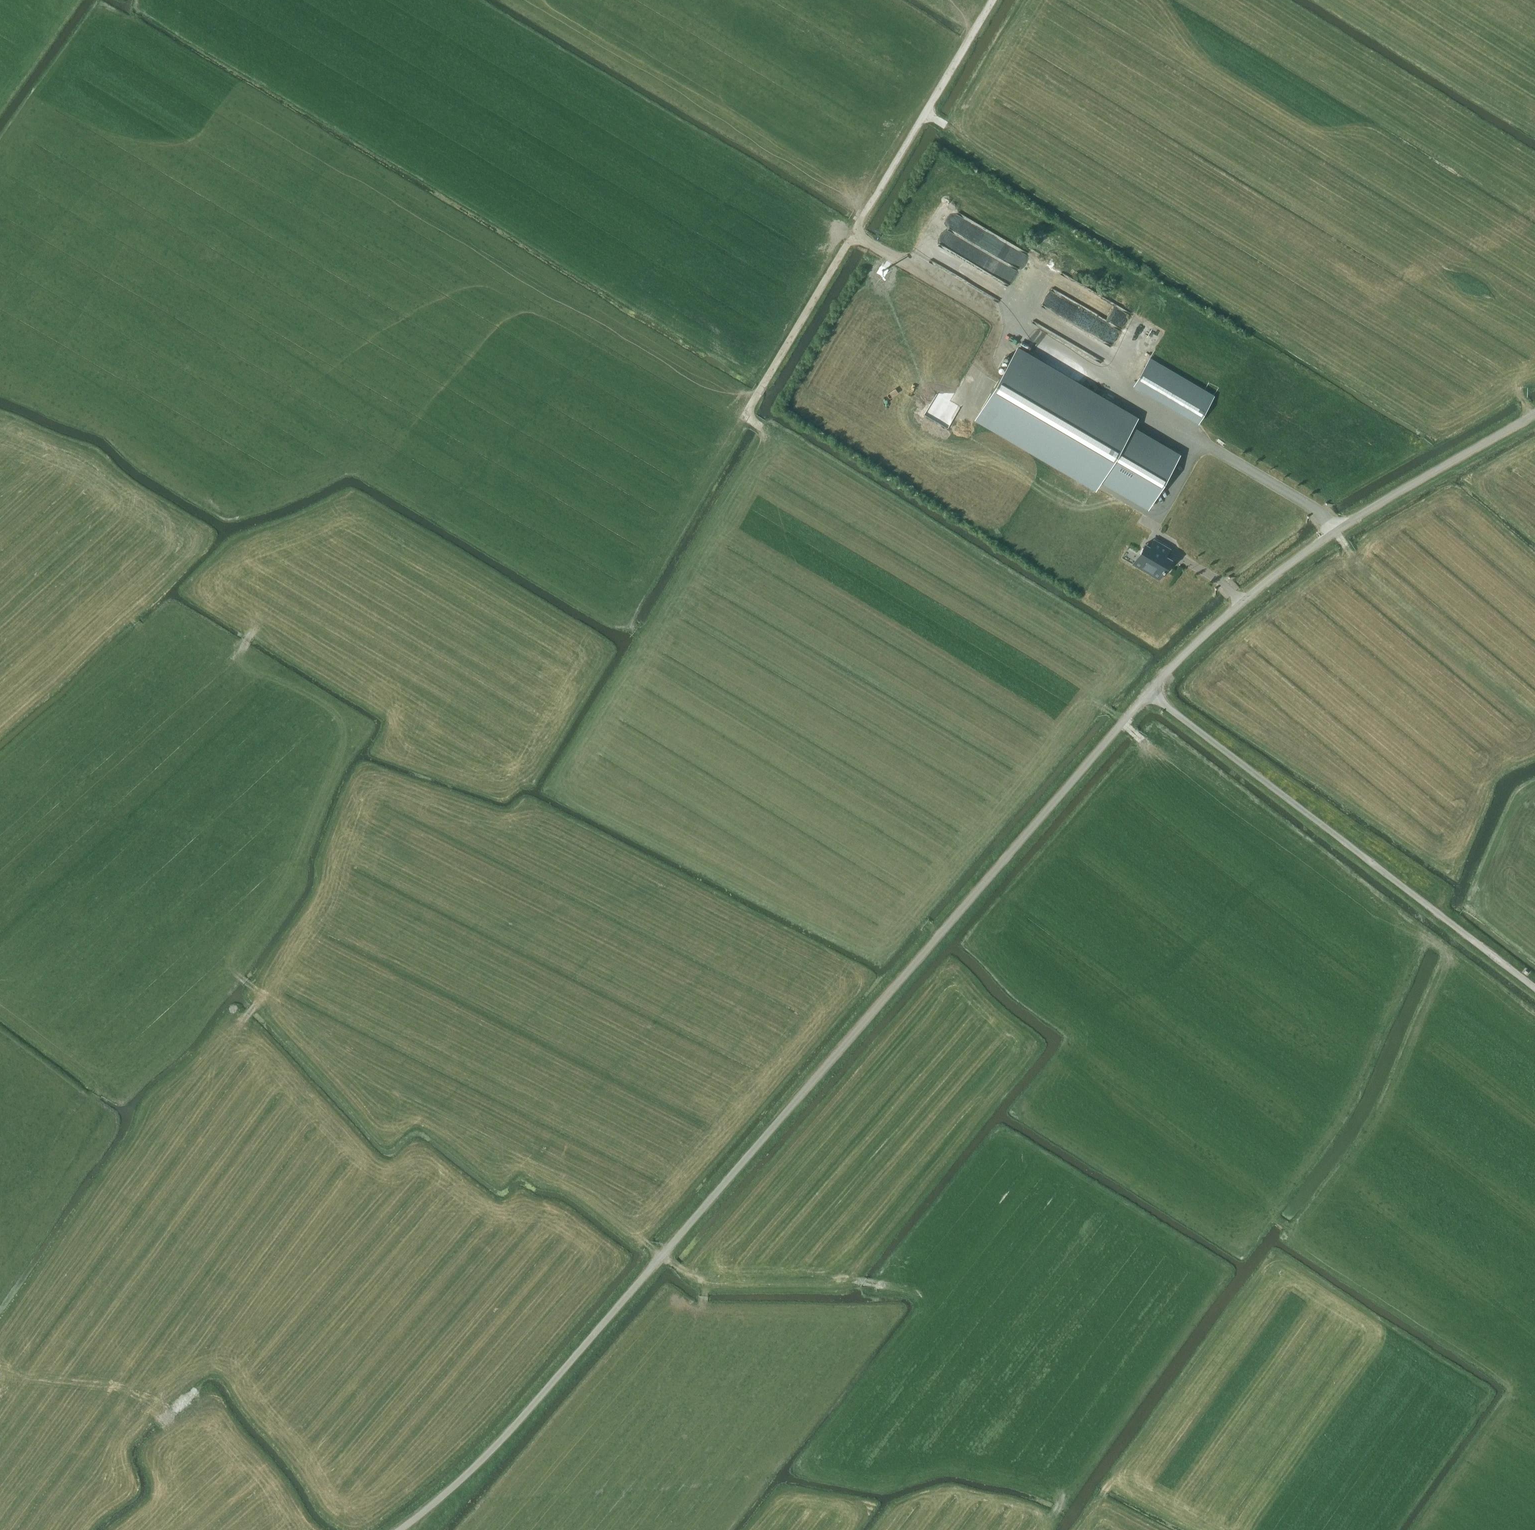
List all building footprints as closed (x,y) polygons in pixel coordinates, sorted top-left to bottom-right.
[(948,246),(955,232),(946,228),(940,242),(948,246)] [(1126,325),(1133,308),(1079,284),(1072,301),(1126,325)] [(1016,348),(976,417),(1088,482),(1093,473),(1149,506),(1178,455),(1123,423),(1128,414),(1016,348)] [(1150,358),(1135,384),(1198,421),(1213,395),(1150,358)] [(1165,554),(1169,548),(1154,539),(1151,546),(1145,543),(1133,563),(1158,578),(1170,557),(1165,554)]
